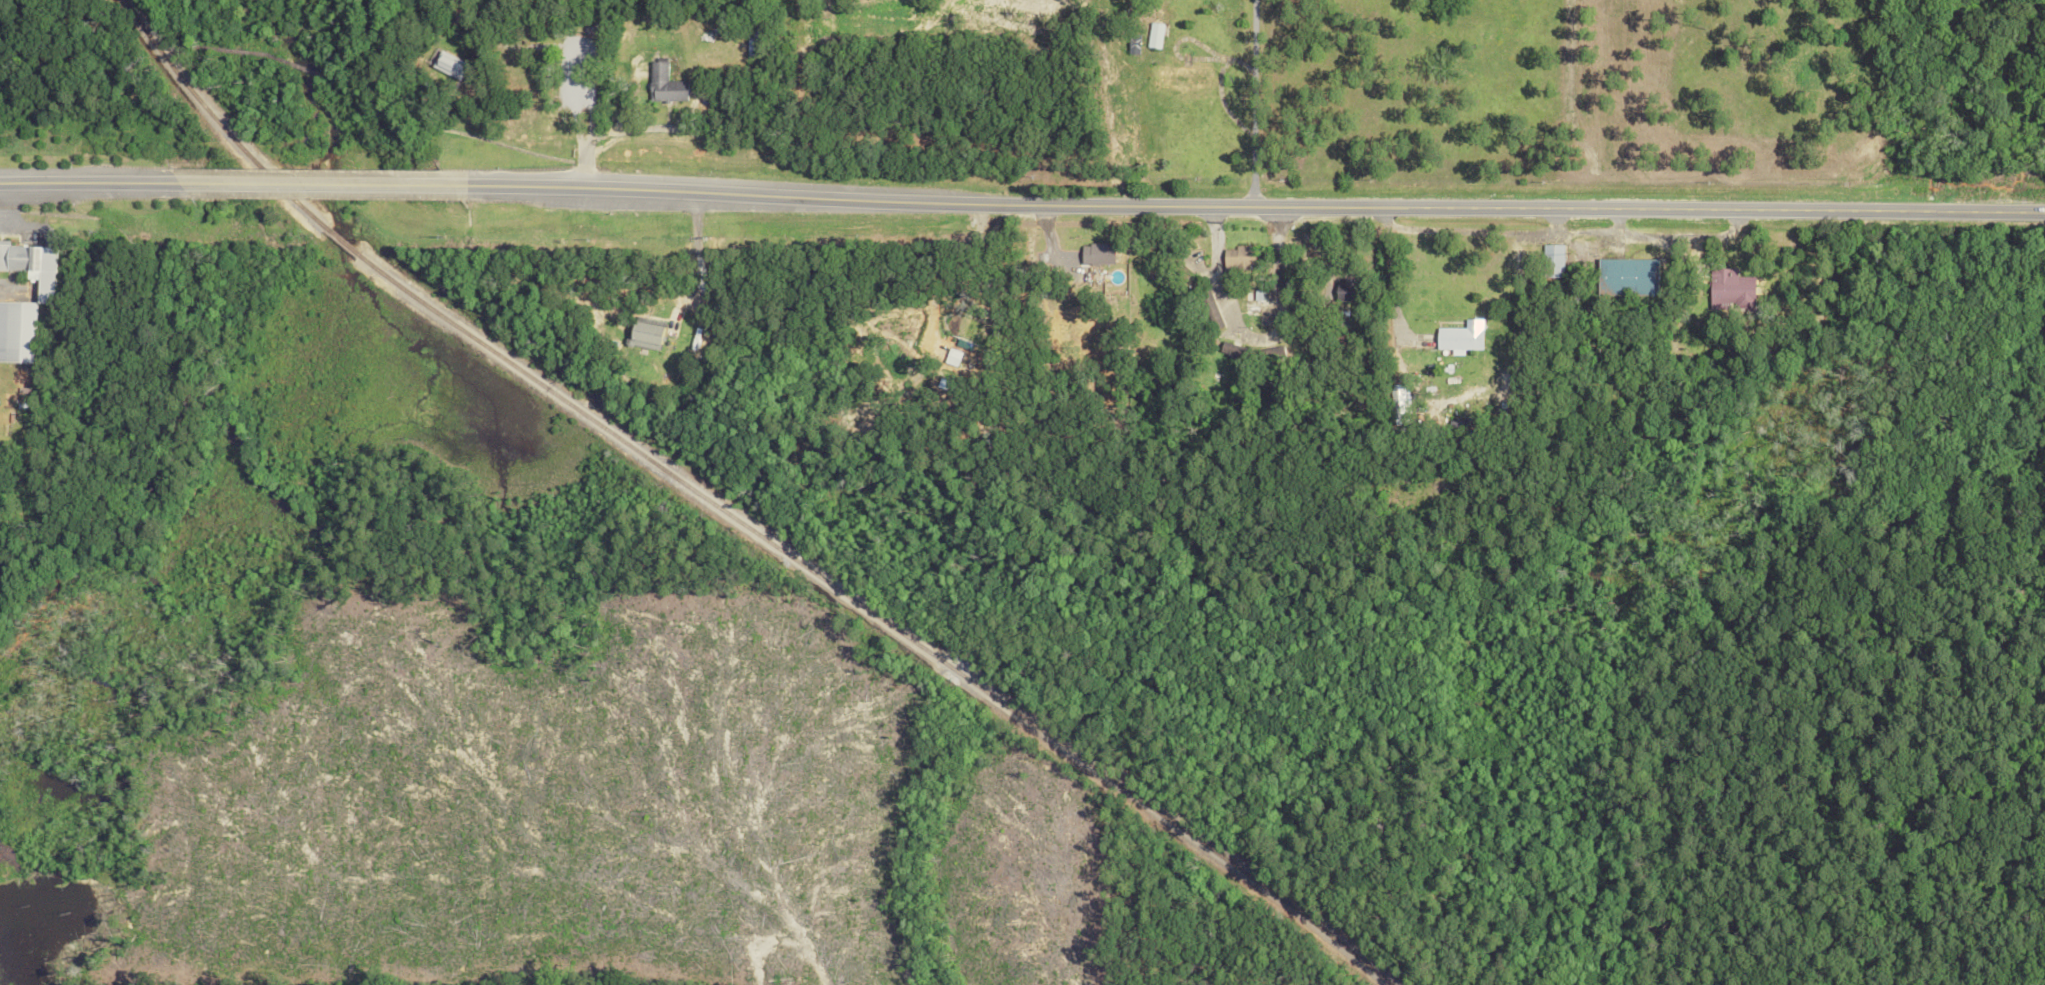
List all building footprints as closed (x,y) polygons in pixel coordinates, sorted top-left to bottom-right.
[(1160,48),(1162,23),(1149,22),(1146,47),(1160,48)] [(459,78),(466,61),(439,49),(431,67),(459,78)] [(686,100),(685,81),(666,81),(666,61),(649,61),(649,101),(686,100)] [(55,246),(8,245),(8,240),(0,240),(0,270),(26,271),(26,278),(37,278),(37,302),(53,303),(55,246)] [(1080,244),(1080,264),(1111,264),(1112,244),(1080,244)] [(1564,245),(1545,244),(1545,277),(1563,277),(1564,245)] [(1258,266),(1258,246),(1234,245),(1233,249),(1223,249),(1222,265),(1258,266)] [(1658,294),(1658,259),(1600,258),(1600,293),(1658,294)] [(1756,276),(1738,277),(1737,268),(1710,268),(1710,308),(1756,307),(1756,276)] [(1351,299),(1356,282),(1343,277),(1338,294),(1351,299)] [(35,362),(36,302),(0,301),(0,362),(35,362)] [(1437,328),(1438,349),(1483,349),(1483,319),(1465,319),(1466,328),(1437,328)] [(661,349),(663,324),(633,322),(631,346),(661,349)] [(1238,358),(1241,346),(1222,341),(1219,353),(1238,358)] [(956,367),(961,352),(949,348),(944,362),(956,367)] [(1409,413),(1409,388),(1391,388),(1391,413),(1409,413)]
